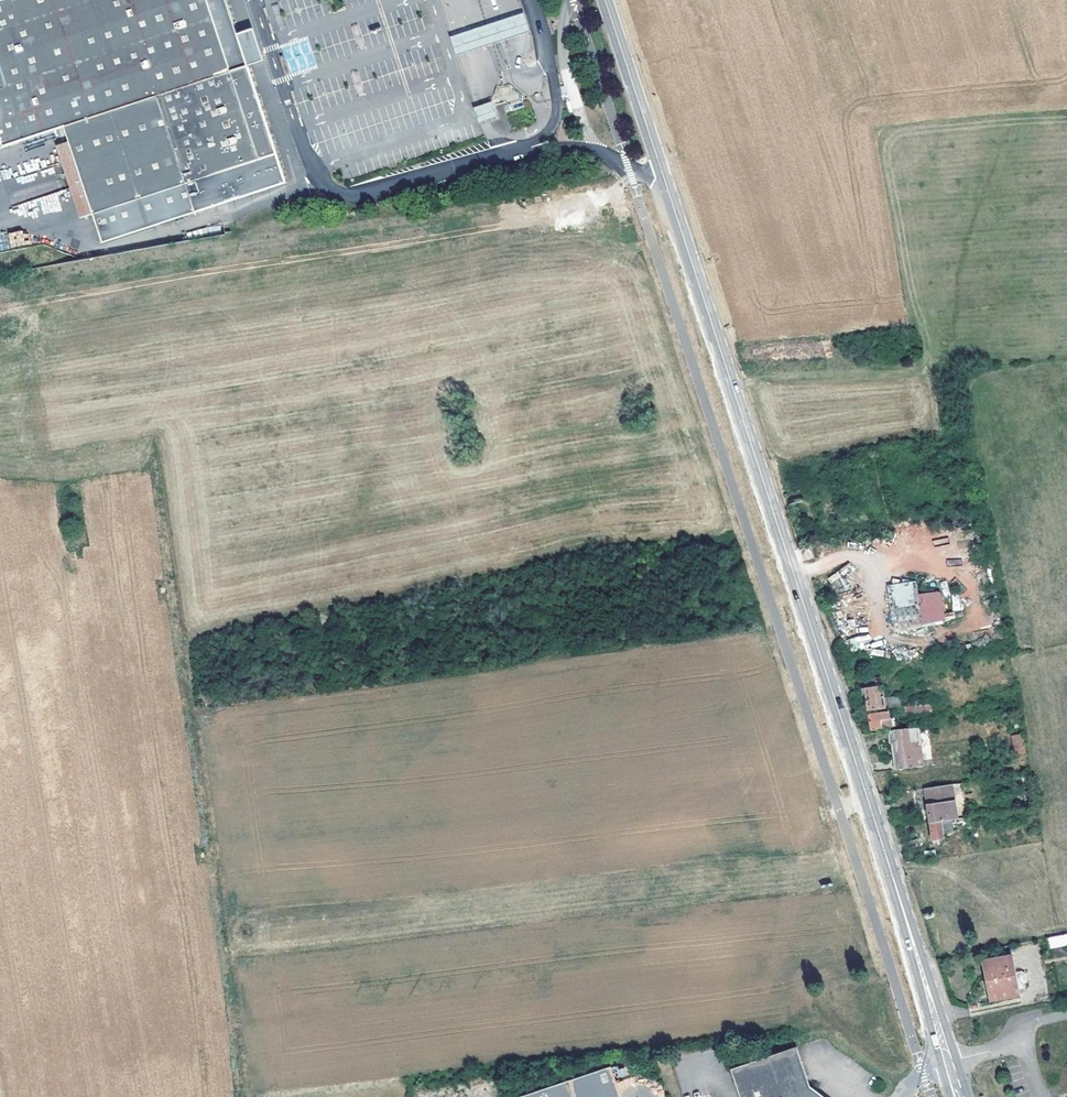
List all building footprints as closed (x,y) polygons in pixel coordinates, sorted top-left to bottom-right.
[(103,240),(285,183),(242,47),(227,0),(0,0),(0,148),(25,140),(24,136),(64,124),(69,138),(93,211),(103,240)] [(530,32),(524,14),(513,17),(519,37),(530,32)] [(513,17),(452,38),(459,57),(519,37),(513,17)] [(69,138),(56,143),(81,215),(93,211),(69,138)] [(802,551),(805,562),(819,557),(815,547),(802,551)] [(835,580),(838,610),(852,608),(851,602),(864,600),(862,581),(862,576),(858,577),(858,578),(835,580)] [(878,584),(862,581),(864,600),(851,602),(852,608),(880,605),(878,584)] [(916,588),(904,589),(909,626),(921,624),(916,588)] [(897,627),(909,626),(904,589),(892,591),(897,627)] [(937,590),(926,591),(928,603),(935,602),(934,593),(938,593),(937,590)] [(883,710),(880,686),(863,688),(865,711),(883,710)] [(870,731),(892,726),(888,710),(866,715),(870,731)] [(923,767),(920,727),(889,730),(892,769),(923,767)] [(1022,734),(1012,735),(1014,754),(1024,753),(1022,734)] [(922,807),(928,843),(942,841),(941,834),(949,832),(948,823),(957,822),(954,799),(964,798),(962,782),(914,789),(917,808),(922,807)] [(1049,949),(1066,945),(1066,933),(1047,938),(1049,949)] [(1020,998),(1012,954),(980,960),(988,1003),(1020,998)] [(810,1086),(797,1047),(730,1069),(739,1096),(824,1096),(810,1086)] [(612,1067),(526,1095),(527,1096),(622,1096),(612,1067)]
